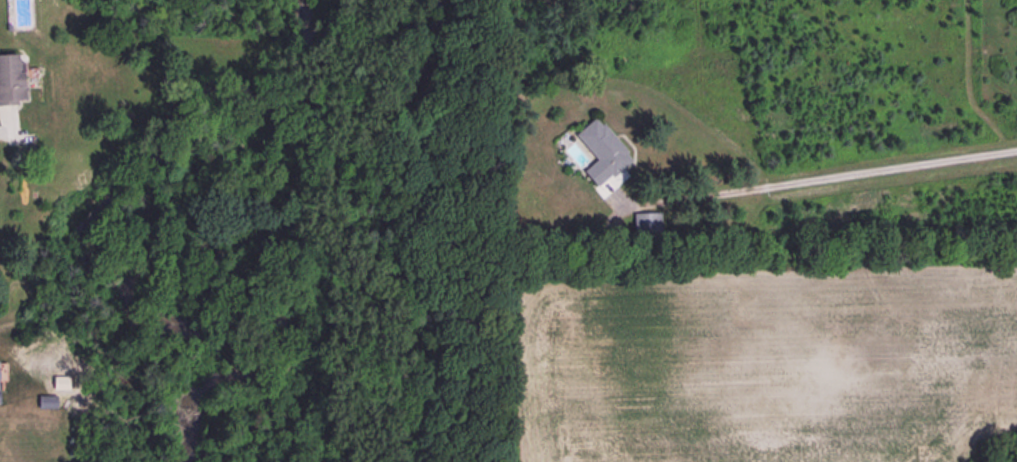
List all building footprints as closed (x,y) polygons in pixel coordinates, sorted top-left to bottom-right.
[(0,57),(0,104),(24,104),(22,56),(0,57)] [(632,161),(598,117),(575,134),(596,161),(583,170),(596,188),(632,161)] [(661,214),(634,214),(634,243),(661,243),(661,214)] [(55,410),(55,397),(37,397),(37,410),(55,410)]
